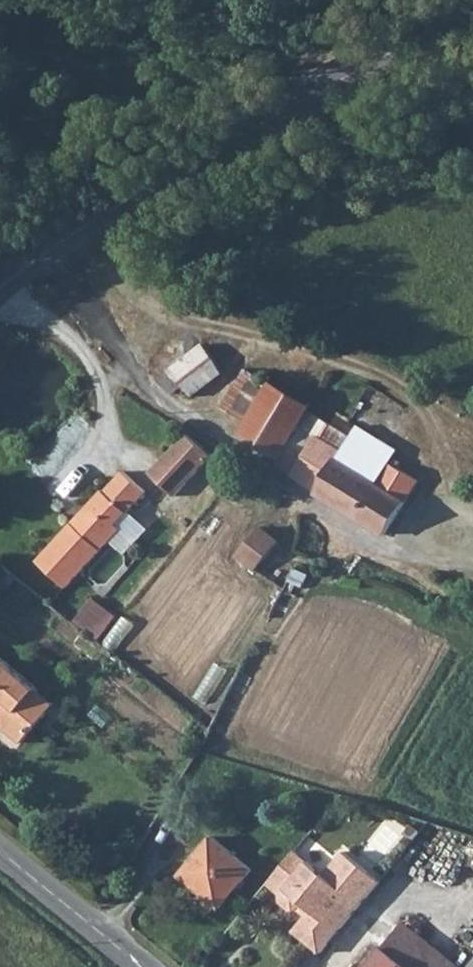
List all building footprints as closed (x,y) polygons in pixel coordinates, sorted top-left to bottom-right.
[(195,395),(220,369),(192,344),(167,368),(195,395)] [(269,380),(262,387),(237,423),(279,453),(310,410),(269,380)] [(339,452),(350,433),(334,422),(312,408),(310,410),(279,453),(277,456),(339,501),(361,466),(339,452)] [(361,466),(339,501),(382,530),(417,479),(391,461),(397,453),(366,432),(354,426),(350,433),(339,452),(361,466)] [(151,477),(175,499),(212,457),(187,436),(151,477)] [(74,590),(124,525),(120,521),(124,515),(120,513),(143,484),(122,466),(43,565),(74,590)] [(124,515),(146,486),(143,484),(120,513),(124,515)] [(277,541),(262,527),(240,554),(257,570),(277,541)] [(312,573),(300,566),(290,579),(304,587),(312,573)] [(103,641),(122,616),(95,596),(77,621),(103,641)] [(28,743),(63,701),(0,649),(0,705),(3,708),(0,711),(0,720),(28,743)] [(170,880),(215,913),(248,867),(204,836),(170,880)] [(378,880),(342,850),(323,873),(293,848),(269,875),(283,887),(278,892),(279,900),(288,908),(295,907),(304,914),(291,929),(317,952),(378,880)] [(283,887),(269,875),(265,881),(278,892),(283,887)] [(361,966),(380,966),(391,954),(380,945),(361,966)] [(380,966),(410,966),(391,954),(380,966)] [(463,966),(472,966),(472,955),(463,966)]
